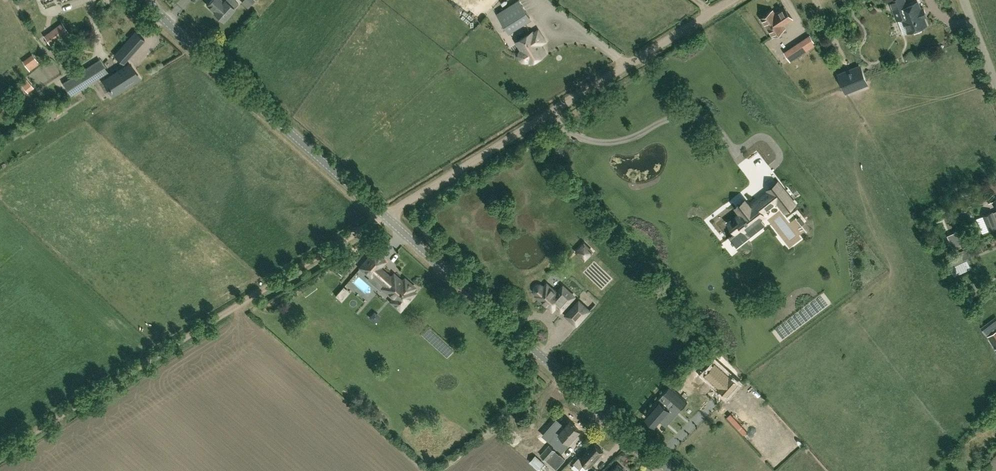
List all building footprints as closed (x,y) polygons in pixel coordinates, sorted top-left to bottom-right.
[(236,0),(224,0),(224,1),(223,0),(211,0),(207,4),(215,11),(214,11),(223,19),(234,7),(238,2),(236,0)] [(531,19),(519,0),(498,13),(510,32),(531,19)] [(905,0),(890,0),(897,19),(903,17),(908,31),(927,24),(923,16),(927,15),(924,7),(921,8),(918,1),(907,5),(905,0)] [(792,18),(784,6),(775,13),(773,10),(761,18),(773,35),(785,27),(783,25),(792,18)] [(546,41),(539,29),(533,32),(533,31),(516,41),(521,49),(519,51),(518,55),(520,58),(522,61),(526,62),(528,61),(530,63),(547,53),(541,44),(546,41)] [(132,53),(145,39),(135,31),(123,44),(118,50),(114,54),(123,63),(128,58),(132,53)] [(810,35),(784,51),(789,59),(815,43),(810,35)] [(64,82),(72,95),(107,72),(100,59),(64,82)] [(114,94),(139,78),(130,63),(104,79),(114,94)] [(844,89),(845,89),(865,81),(864,79),(859,65),(838,74),(844,89)] [(768,190),(769,190),(750,205),(746,200),(743,202),(743,201),(739,204),(739,205),(736,207),(740,212),(729,222),(736,231),(736,232),(743,226),(746,230),(761,219),(765,216),(762,212),(777,200),(785,210),(795,202),(779,182),(768,190)] [(793,214),(799,225),(809,219),(802,208),(793,214)] [(993,212),(992,211),(982,215),(989,231),(995,228),(995,220),(995,217),(995,211),(993,212)] [(749,235),(753,241),(743,247),(750,259),(774,246),(770,239),(761,243),(755,232),(749,235)] [(959,240),(951,243),(953,249),(961,246),(959,240)] [(389,276),(379,267),(385,261),(374,251),(360,267),(371,276),(374,273),(386,283),(382,287),(390,294),(391,293),(395,297),(391,301),(400,309),(415,292),(412,290),(415,287),(408,281),(406,284),(394,274),(391,277),(389,276)] [(557,292),(547,283),(544,287),(543,286),(540,285),(538,285),(535,286),(534,288),(535,291),(536,293),(537,294),(536,295),(550,308),(554,307),(556,306),(561,310),(575,296),(563,285),(557,292)] [(577,325),(590,310),(579,300),(566,315),(577,325)] [(995,328),(995,324),(993,320),(982,329),(987,335),(995,328)] [(995,348),(995,331),(988,336),(995,348)] [(733,380),(725,372),(715,383),(723,389),(733,380)] [(702,373),(692,383),(700,391),(710,381),(702,373)] [(675,402),(681,395),(671,386),(658,400),(659,401),(646,416),(655,424),(669,409),(667,407),(673,400),(675,402)] [(699,429),(717,412),(712,407),(694,424),(699,429)] [(570,442),(580,430),(570,421),(560,433),(553,441),(558,446),(566,438),(570,442)] [(591,466),(604,451),(594,443),(581,457),(580,456),(574,463),(580,468),(586,462),(591,466)] [(556,469),(565,459),(549,445),(540,455),(556,469)] [(538,469),(544,462),(535,455),(529,461),(538,469)]
